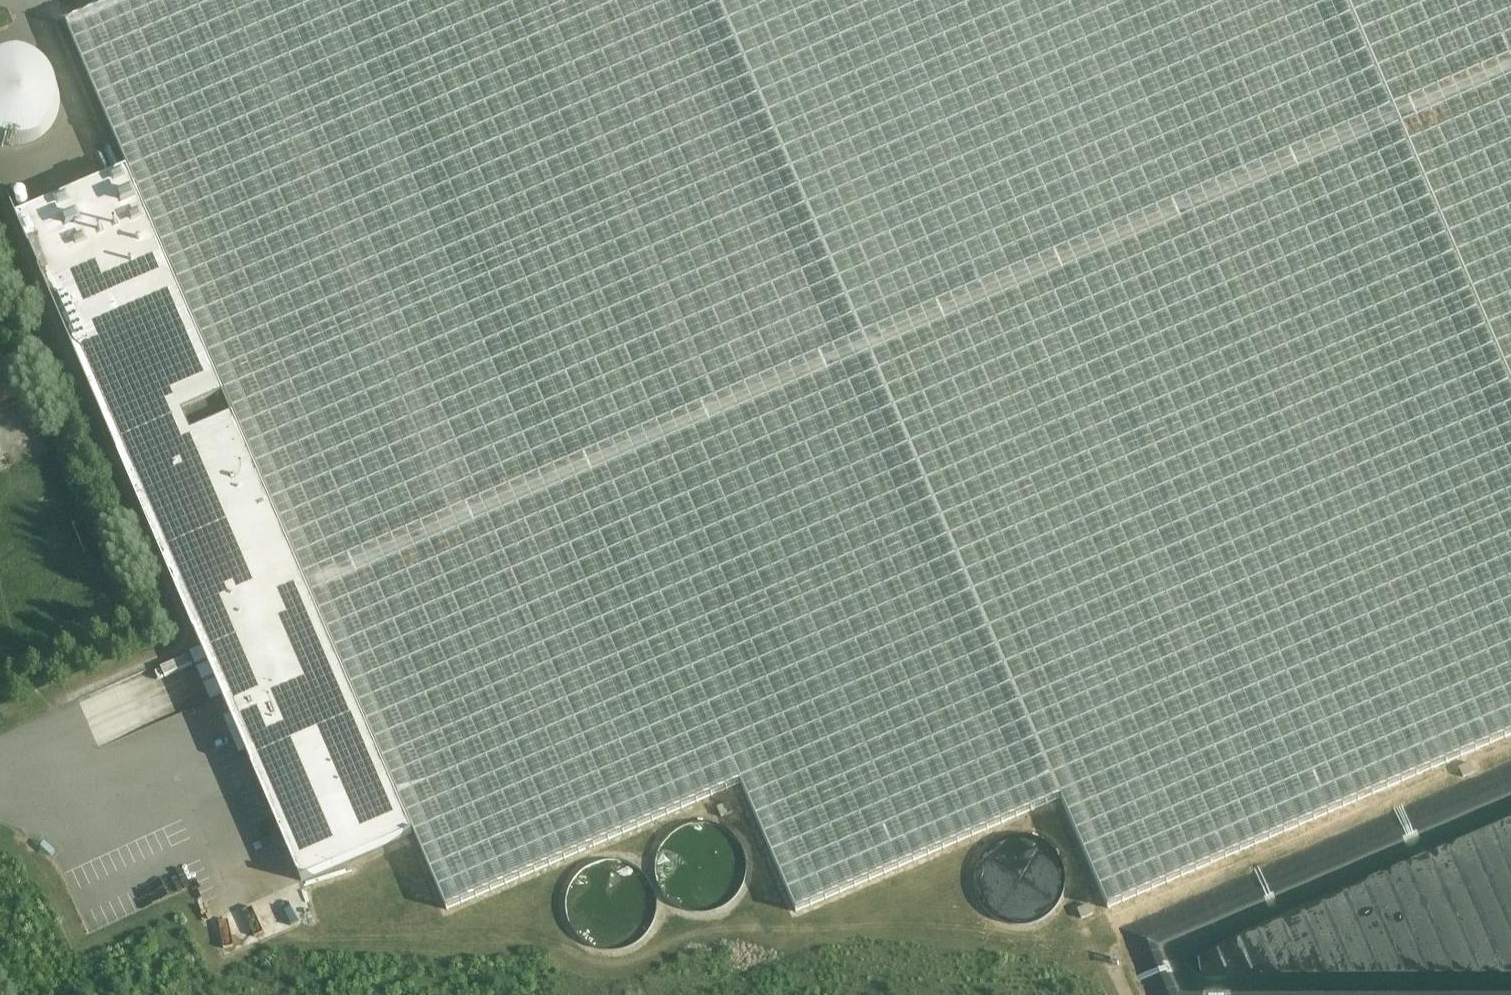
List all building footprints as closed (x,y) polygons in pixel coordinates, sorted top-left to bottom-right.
[(64,22),(126,164),(15,212),(201,645),(222,694),(303,881),(412,832),(445,909),(741,783),(796,911),(1061,798),(1108,908),(1510,736),(1510,0),(115,0),(64,22)] [(7,143),(15,144),(23,143),(31,141),(38,137),(45,132),(50,126),(54,120),(57,112),(59,104),(59,96),(58,88),(55,81),(51,74),(46,68),(40,63),(33,59),(26,56),(18,55),(10,55),(2,56),(0,57),(0,142),(7,143)] [(35,817),(48,821),(55,795),(41,791),(35,817)] [(46,832),(64,838),(76,802),(58,796),(46,832)] [(77,828),(98,834),(104,810),(84,805),(77,828)] [(745,877),(746,867),(745,858),(743,851),(739,842),(734,836),(727,830),(718,825),(704,822),(694,822),(687,824),(677,828),(670,833),(664,840),(659,849),(657,857),(656,866),(656,876),(659,886),(663,892),(669,899),(674,904),(682,908),(689,911),(699,912),(708,912),(717,909),(725,905),(733,899),(738,892),(742,886),(745,877)] [(1062,889),(1063,879),(1062,871),(1061,864),(1056,855),(1051,848),(1044,842),(1035,837),(1021,834),(1012,834),(1004,836),(995,840),(988,846),(981,853),(977,861),(974,869),(973,879),(974,889),(977,898),(981,905),(986,911),(991,916),(1000,921),(1006,923),(1016,925),(1025,924),(1034,922),(1042,918),(1050,911),(1056,905),(1059,898),(1062,889)] [(652,915),(653,905),(652,897),(651,890),(646,881),(641,874),(634,868),(625,863),(611,860),(602,861),(594,862),(585,867),(578,872),(571,879),(567,887),(564,895),(563,905),(564,915),(567,924),(571,931),(576,937),(581,942),(590,947),(596,949),(606,951),(615,950),(624,948),(632,944),(640,937),(646,931),(649,924),(652,915)]
